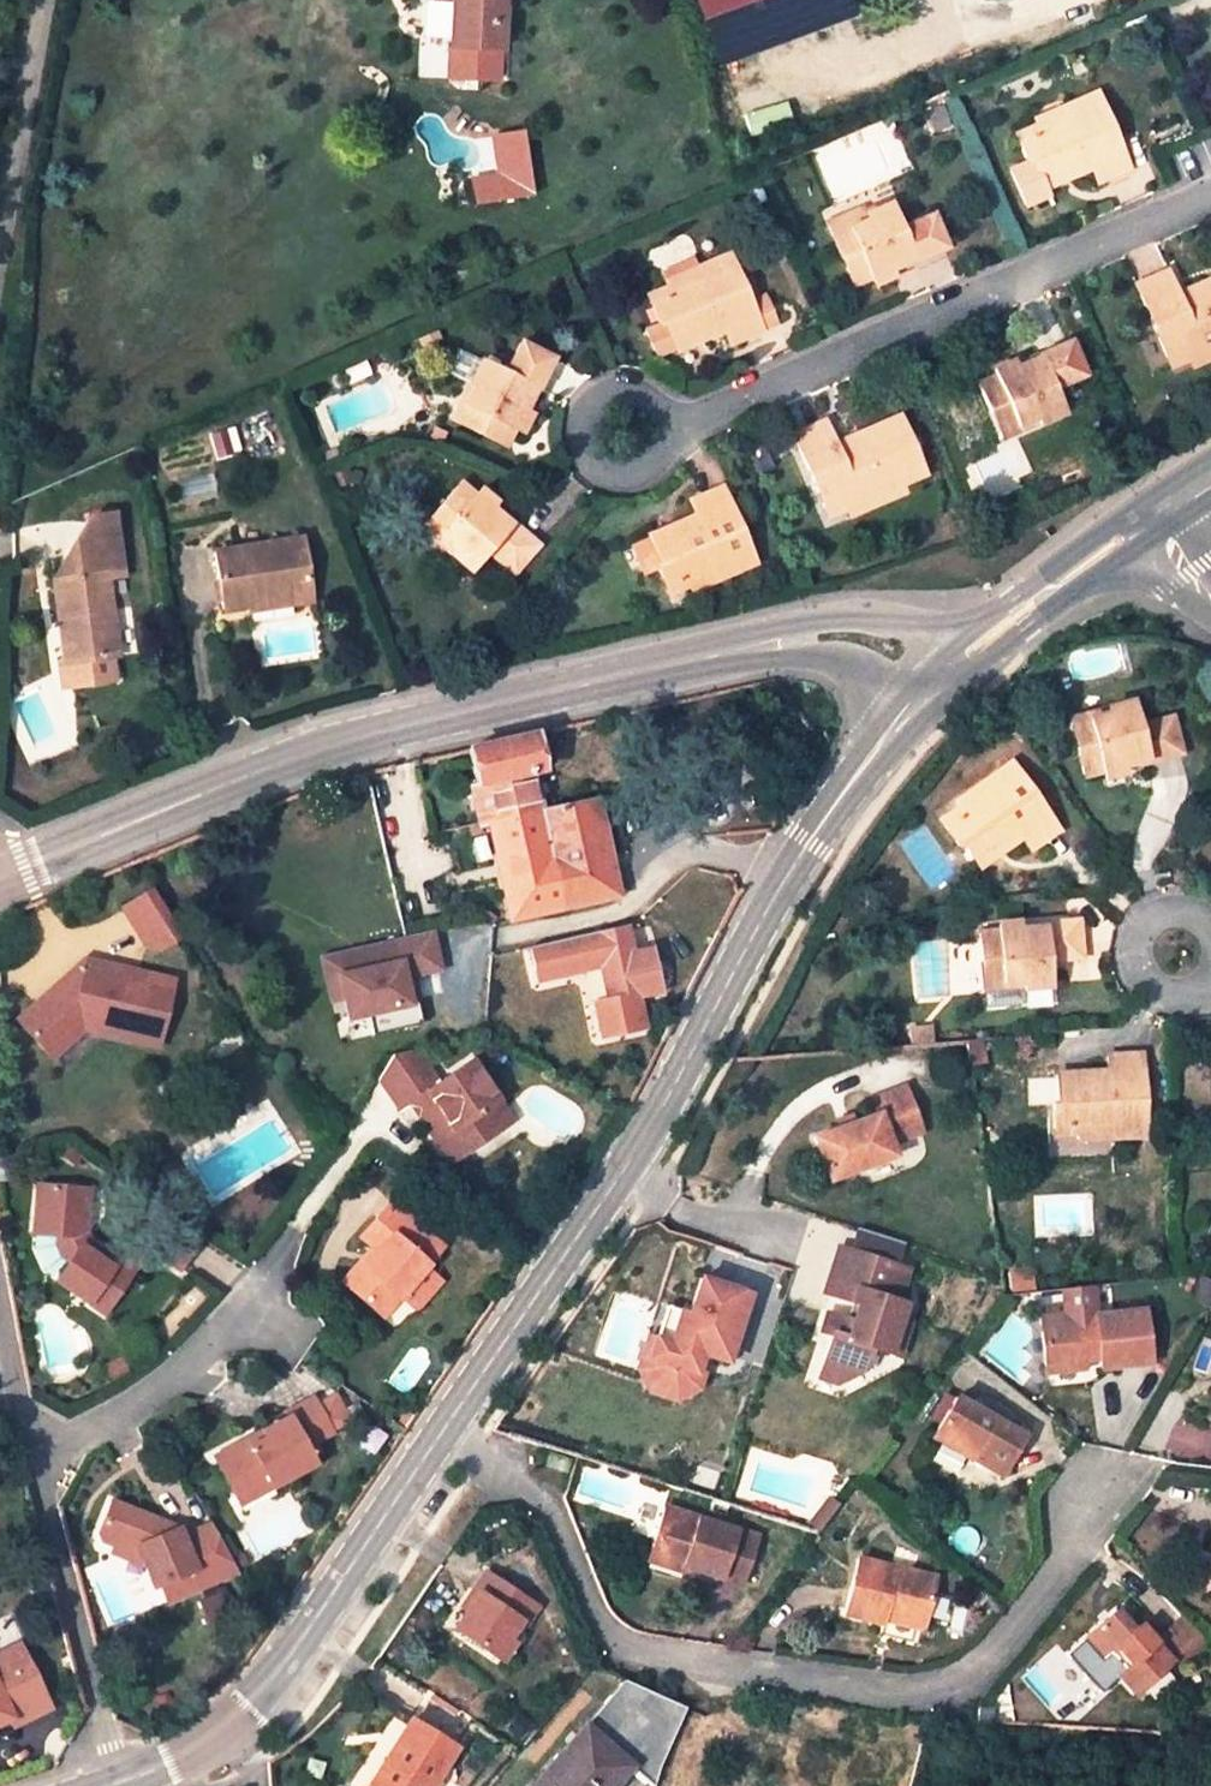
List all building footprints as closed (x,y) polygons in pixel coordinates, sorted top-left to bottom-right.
[(448,52),(507,55),(510,0),(450,0),(448,52)] [(715,65),(857,19),(851,0),(694,0),(715,65)] [(1067,113),(1018,136),(1028,161),(1006,171),(1021,205),(1049,193),(1044,182),(1090,161),(1097,175),(1130,161),(1096,87),(1063,102),(1067,113)] [(1015,129),(1018,136),(1067,113),(1063,102),(1032,116),(1034,121),(1015,129)] [(789,107),(747,113),(750,132),(792,126),(789,107)] [(489,135),(496,172),(470,177),(475,206),(537,195),(525,129),(489,135)] [(869,276),(888,266),(908,258),(910,262),(943,247),(927,213),(896,227),(886,205),(862,215),(864,221),(846,229),(855,251),(840,259),(852,284),(869,276)] [(827,230),(840,259),(855,251),(846,229),(864,221),(862,215),(827,230)] [(700,277),(646,301),(657,325),(663,322),(673,345),(719,324),(727,342),(760,326),(725,250),(695,264),(700,277)] [(644,295),(646,301),(700,277),(695,264),(660,279),(664,286),(644,295)] [(888,266),(869,276),(872,284),(893,276),(888,266)] [(1187,352),(1210,341),(1210,275),(1191,283),(1194,294),(1181,300),(1177,290),(1166,266),(1134,280),(1166,352),(1184,344),(1187,352)] [(1191,283),(1177,290),(1181,300),(1194,294),(1191,283)] [(657,325),(646,330),(658,353),(673,345),(663,322),(657,325)] [(1030,411),(1034,420),(1058,409),(1047,384),(1076,371),(1061,337),(1030,351),(1032,355),(1011,365),(992,374),(975,381),(986,407),(1002,400),(1011,421),(1030,411)] [(515,429),(523,407),(534,388),(536,389),(552,359),(517,340),(503,370),(480,360),(468,386),(475,389),(465,407),(487,418),(480,433),(507,446),(515,429)] [(1187,352),(1192,360),(1210,351),(1210,341),(1187,352)] [(1184,344),(1166,352),(1169,359),(1187,352),(1184,344)] [(992,374),(1011,365),(1008,357),(989,366),(992,374)] [(475,389),(468,386),(452,419),(480,433),(487,418),(465,407),(475,389)] [(998,435),(1034,420),(1030,411),(1011,421),(1002,400),(986,407),(998,435)] [(523,407),(515,429),(521,432),(531,412),(523,407)] [(839,500),(841,507),(895,482),(917,473),(893,417),(843,438),(849,451),(833,457),(828,445),(818,423),(788,436),(819,508),(839,500)] [(843,438),(828,445),(833,457),(849,451),(843,438)] [(332,447),(317,453),(322,463),(337,457),(332,447)] [(899,493),(895,482),(841,507),(846,516),(899,493)] [(450,548),(446,552),(466,571),(481,553),(506,577),(531,550),(507,526),(504,529),(490,516),(495,511),(480,496),(475,502),(458,486),(439,506),(453,520),(438,535),(450,548)] [(712,568),(717,578),(750,562),(717,490),(685,505),(691,518),(645,541),(657,564),(651,567),(662,592),(712,568)] [(839,500),(819,508),(822,515),(841,507),(839,500)] [(453,520),(439,506),(419,528),(446,552),(450,548),(438,535),(453,520)] [(66,660),(69,683),(110,678),(107,655),(114,654),(105,580),(126,577),(119,524),(98,526),(66,548),(70,576),(53,579),(59,629),(63,629),(66,660)] [(224,606),(247,602),(246,596),(305,585),(297,536),(214,550),(224,606)] [(712,568),(662,592),(664,595),(681,588),(684,594),(717,578),(712,568)] [(246,596),(247,602),(248,608),(307,598),(305,585),(246,596)] [(61,684),(69,683),(66,660),(57,661),(61,684)] [(1084,773),(1103,768),(1122,763),(1145,757),(1147,761),(1179,753),(1169,718),(1139,725),(1132,701),(1103,708),(1105,716),(1086,719),(1084,713),(1068,717),(1084,773)] [(1105,716),(1103,708),(1084,713),(1086,719),(1105,716)] [(541,770),(533,734),(467,750),(477,787),(471,788),(480,825),(480,827),(497,822),(520,920),(616,897),(592,799),(539,812),(529,773),(541,770)] [(959,839),(976,863),(1019,835),(1026,846),(1055,827),(1010,760),(979,781),(987,792),(942,823),(954,842),(959,839)] [(1122,763),(1103,768),(1105,775),(1124,770),(1122,763)] [(935,811),(942,823),(987,792),(979,781),(935,811)] [(1019,835),(976,863),(983,873),(1026,846),(1019,835)] [(164,946),(183,936),(155,890),(128,908),(152,946),(164,946)] [(1021,980),(1021,987),(1048,986),(1047,958),(1081,956),(1078,920),(1044,923),(1044,927),(1019,928),(1002,929),(983,931),(986,959),(1004,959),(1005,981),(1021,980)] [(1002,923),(1002,929),(1019,928),(1019,921),(1002,923)] [(368,966),(343,972),(347,991),(351,1012),(369,1008),(374,1030),(422,1020),(417,998),(408,1000),(403,973),(439,966),(431,929),(364,944),(368,966)] [(631,958),(625,932),(594,940),(589,941),(587,935),(523,949),(530,982),(600,966),(609,1003),(602,1004),(609,1035),(647,1026),(643,1011),(640,996),(657,992),(651,966),(634,970),(631,958)] [(337,993),(347,991),(343,972),(368,966),(364,944),(328,952),(337,993)] [(16,1021),(50,1055),(78,1026),(154,1042),(168,974),(78,955),(16,1021)] [(634,970),(651,966),(649,960),(637,957),(631,958),(634,970)] [(1004,959),(986,959),(987,989),(1021,987),(1021,980),(1005,981),(1004,959)] [(1021,987),(987,989),(988,999),(1022,998),(1021,987)] [(78,1026),(50,1055),(57,1062),(81,1037),(151,1052),(154,1042),(78,1026)] [(1112,1115),(1112,1127),(1146,1126),(1144,1046),(1110,1047),(1110,1065),(1059,1066),(1060,1091),(1053,1092),(1054,1116),(1112,1115)] [(399,1110),(414,1100),(422,1095),(433,1112),(424,1117),(441,1142),(457,1132),(461,1138),(482,1142),(501,1130),(506,1107),(474,1060),(439,1083),(417,1049),(392,1055),(377,1077),(399,1110)] [(876,1113),(853,1120),(834,1126),(812,1133),(825,1173),(890,1152),(885,1140),(918,1129),(905,1089),(871,1098),(876,1113)] [(414,1100),(424,1117),(433,1112),(422,1095),(414,1100)] [(506,1107),(501,1130),(515,1120),(506,1107)] [(832,1116),(834,1126),(853,1120),(850,1110),(832,1116)] [(1055,1128),(1112,1127),(1112,1115),(1054,1116),(1055,1128)] [(457,1132),(441,1142),(454,1162),(482,1142),(461,1138),(457,1132)] [(73,1261),(65,1272),(80,1282),(75,1290),(106,1312),(137,1269),(125,1261),(110,1251),(103,1260),(83,1246),(80,1237),(81,1223),(93,1224),(97,1188),(49,1180),(44,1226),(64,1229),(62,1243),(62,1247),(64,1253),(73,1261)] [(369,1245),(373,1248),(378,1253),(365,1268),(369,1272),(353,1293),(383,1319),(399,1300),(428,1266),(443,1247),(390,1202),(375,1219),(383,1227),(369,1245)] [(141,1238),(153,1247),(181,1267),(204,1236),(162,1207),(141,1238)] [(92,1239),(93,1224),(81,1223),(80,1237),(83,1246),(103,1260),(110,1251),(92,1239)] [(857,1228),(849,1251),(889,1264),(897,1241),(857,1228)] [(125,1261),(137,1269),(153,1247),(141,1238),(125,1261)] [(849,1251),(835,1246),(820,1292),(854,1303),(849,1320),(824,1312),(818,1330),(829,1333),(815,1376),(832,1382),(861,1367),(868,1345),(895,1354),(906,1321),(897,1318),(902,1303),(893,1300),(904,1269),(889,1264),(849,1251)] [(343,1284),(353,1293),(369,1272),(365,1268),(378,1253),(373,1248),(343,1284)] [(428,1266),(399,1300),(415,1314),(444,1279),(428,1266)] [(80,1282),(65,1272),(59,1279),(75,1290),(80,1282)] [(724,1360),(745,1293),(698,1278),(688,1313),(678,1310),(668,1342),(654,1338),(644,1368),(653,1385),(674,1391),(691,1382),(700,1352),(709,1355),(724,1360)] [(1066,1289),(1069,1314),(1096,1311),(1094,1286),(1066,1289)] [(1069,1314),(1042,1316),(1047,1366),(1085,1363),(1085,1356),(1101,1355),(1101,1362),(1151,1358),(1147,1311),(1097,1315),(1096,1311),(1069,1314)] [(644,1368),(654,1338),(645,1335),(635,1368),(640,1381),(650,1393),(671,1400),(687,1395),(698,1388),(709,1355),(700,1352),(691,1382),(674,1391),(653,1385),(644,1368)] [(502,1394),(514,1399),(528,1377),(517,1372),(502,1394)] [(1019,1438),(950,1398),(931,1432),(969,1454),(967,1460),(997,1476),(1019,1438)] [(273,1483),(277,1490),(319,1466),(311,1451),(339,1434),(321,1401),(292,1416),(294,1418),(260,1437),(264,1444),(253,1449),(249,1443),(218,1460),(236,1496),(261,1483),(273,1483)] [(569,1460),(549,1454),(546,1467),(566,1473),(569,1460)] [(261,1483),(236,1496),(243,1509),(277,1490),(273,1483),(261,1483)] [(806,1526),(817,1529),(836,1506),(826,1498),(806,1526)] [(757,1536),(664,1507),(650,1555),(742,1584),(757,1536)] [(97,1548),(117,1552),(126,1545),(133,1548),(139,1559),(154,1588),(162,1584),(172,1602),(236,1569),(209,1519),(181,1534),(176,1527),(170,1534),(155,1532),(157,1523),(104,1513),(97,1548)] [(132,1566),(139,1559),(133,1548),(126,1545),(117,1552),(111,1558),(132,1566)] [(880,1622),(882,1615),(884,1609),(923,1620),(934,1577),(859,1556),(844,1612),(880,1622)] [(533,1608),(483,1574),(470,1592),(475,1596),(453,1629),(493,1657),(515,1625),(521,1626),(533,1608)] [(884,1609),(882,1615),(921,1626),(923,1620),(884,1609)] [(1104,1664),(1106,1662),(1113,1655),(1128,1670),(1120,1677),(1139,1696),(1175,1662),(1154,1640),(1141,1627),(1136,1631),(1117,1612),(1085,1642),(1104,1664)] [(1154,1640),(1175,1662),(1180,1667),(1208,1641),(1183,1613),(1154,1640)] [(9,1716),(16,1712),(20,1720),(48,1703),(38,1685),(27,1691),(13,1666),(23,1660),(12,1641),(0,1648),(0,1721),(9,1716)] [(1104,1664),(1085,1642),(1078,1649),(1097,1670),(1104,1664)] [(1113,1655),(1106,1662),(1120,1677),(1128,1670),(1113,1655)] [(652,1785),(658,1765),(686,1705),(626,1677),(532,1785),(611,1785),(631,1764),(652,1785)] [(16,1712),(9,1716),(13,1723),(20,1720),(16,1712)] [(413,1721),(375,1785),(434,1785),(455,1746),(413,1721)]
